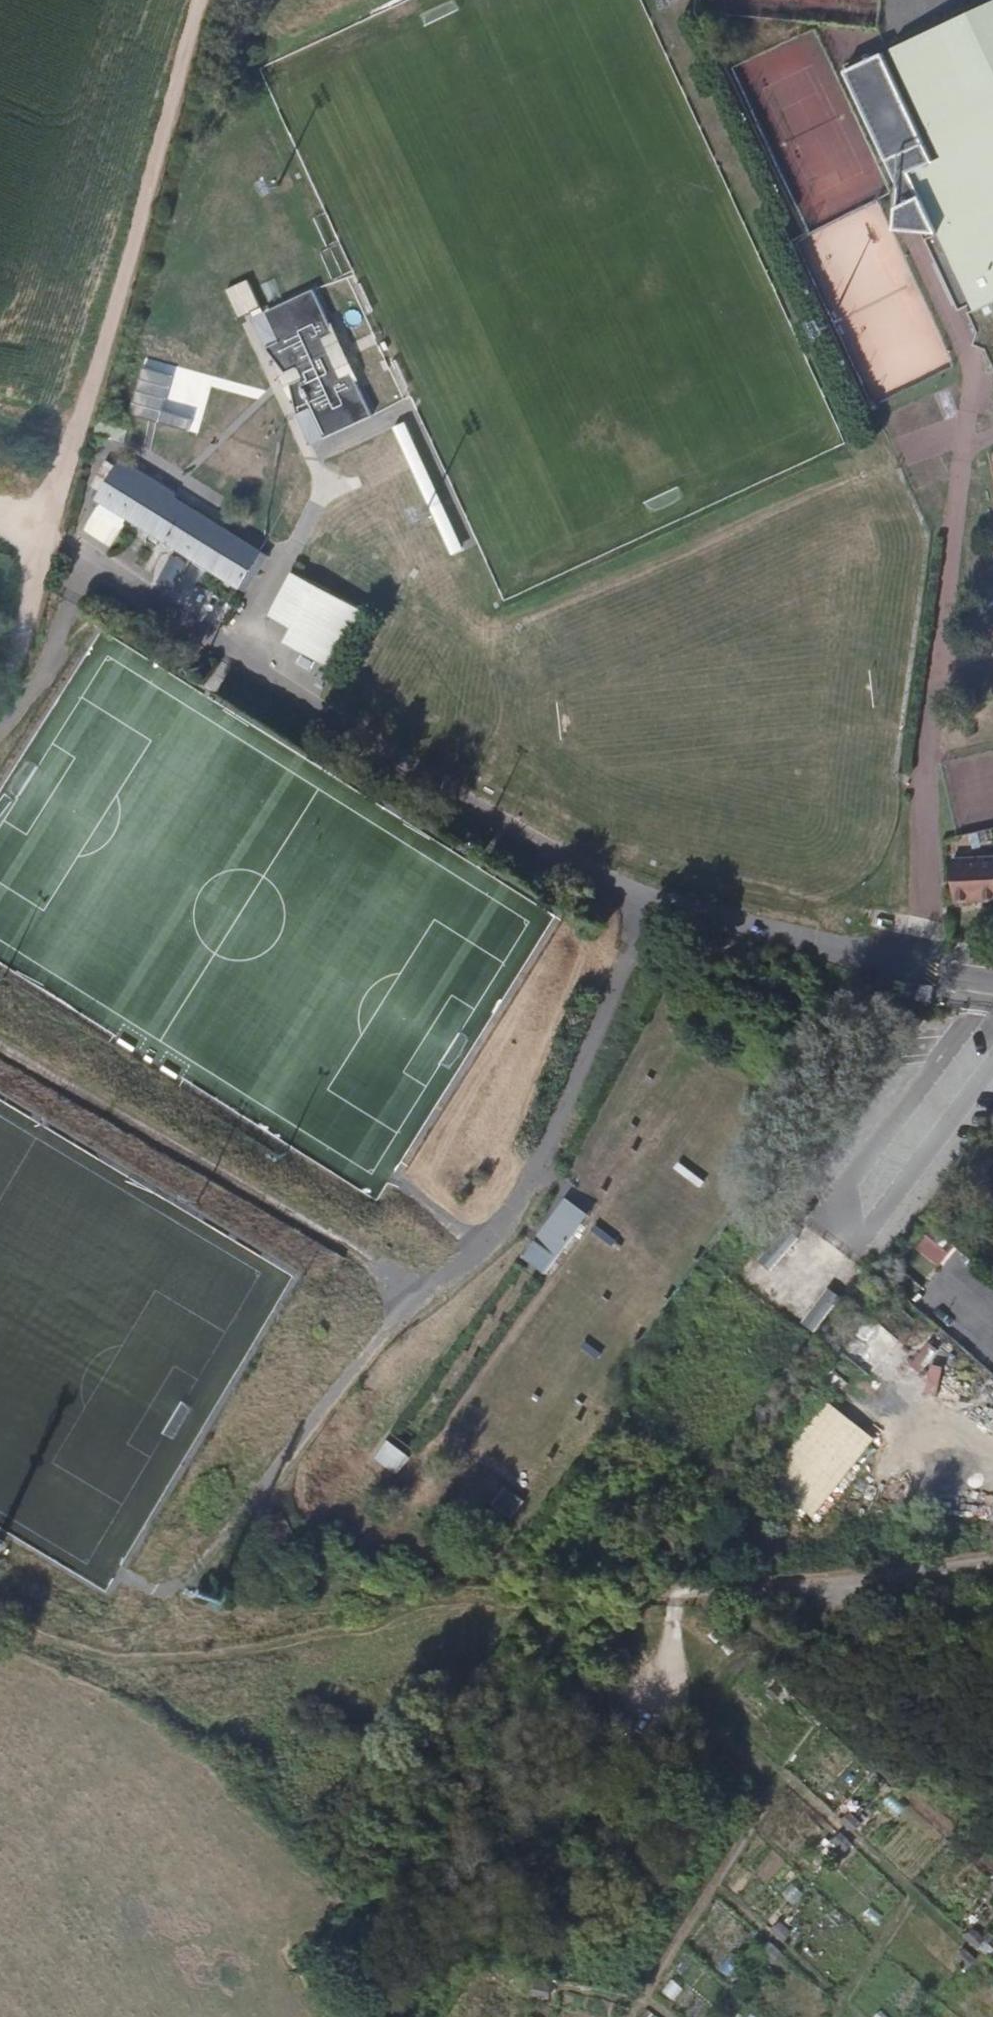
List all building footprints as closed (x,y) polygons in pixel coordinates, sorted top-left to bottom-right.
[(839,70),(878,153),(891,174),(895,178),(900,180),(898,180),(895,182),(894,185),(895,190),(897,191),(900,192),(901,222),(926,222),(926,239),(958,308),(966,304),(968,310),(977,329),(972,341),(984,346),(992,364),(992,0),(988,0),(839,70)] [(344,318),(322,274),(272,299),(256,266),(234,277),(248,305),(261,298),(264,303),(261,305),(276,335),(297,359),(307,354),(312,365),(302,370),(308,399),(324,430),(385,400),(363,356),(359,358),(352,344),(348,346),(343,336),(347,334),(340,320),(344,318)] [(418,405),(406,411),(469,536),(481,530),(418,405)] [(274,547),(135,454),(113,487),(252,580),(274,547)] [(268,513),(286,515),(291,468),(273,467),(268,513)] [(167,554),(156,582),(173,589),(184,561),(167,554)] [(369,622),(302,571),(272,610),(294,626),(286,637),(332,671),(369,622)] [(975,870),(977,911),(992,910),(992,869),(975,870)] [(543,1276),(588,1217),(564,1198),(519,1258),(543,1276)] [(900,1264),(925,1283),(948,1253),(923,1234),(900,1264)] [(827,1402),(762,1477),(810,1519),(876,1444),(827,1402)] [(384,1441),(372,1460),(397,1475),(408,1456),(384,1441)]
